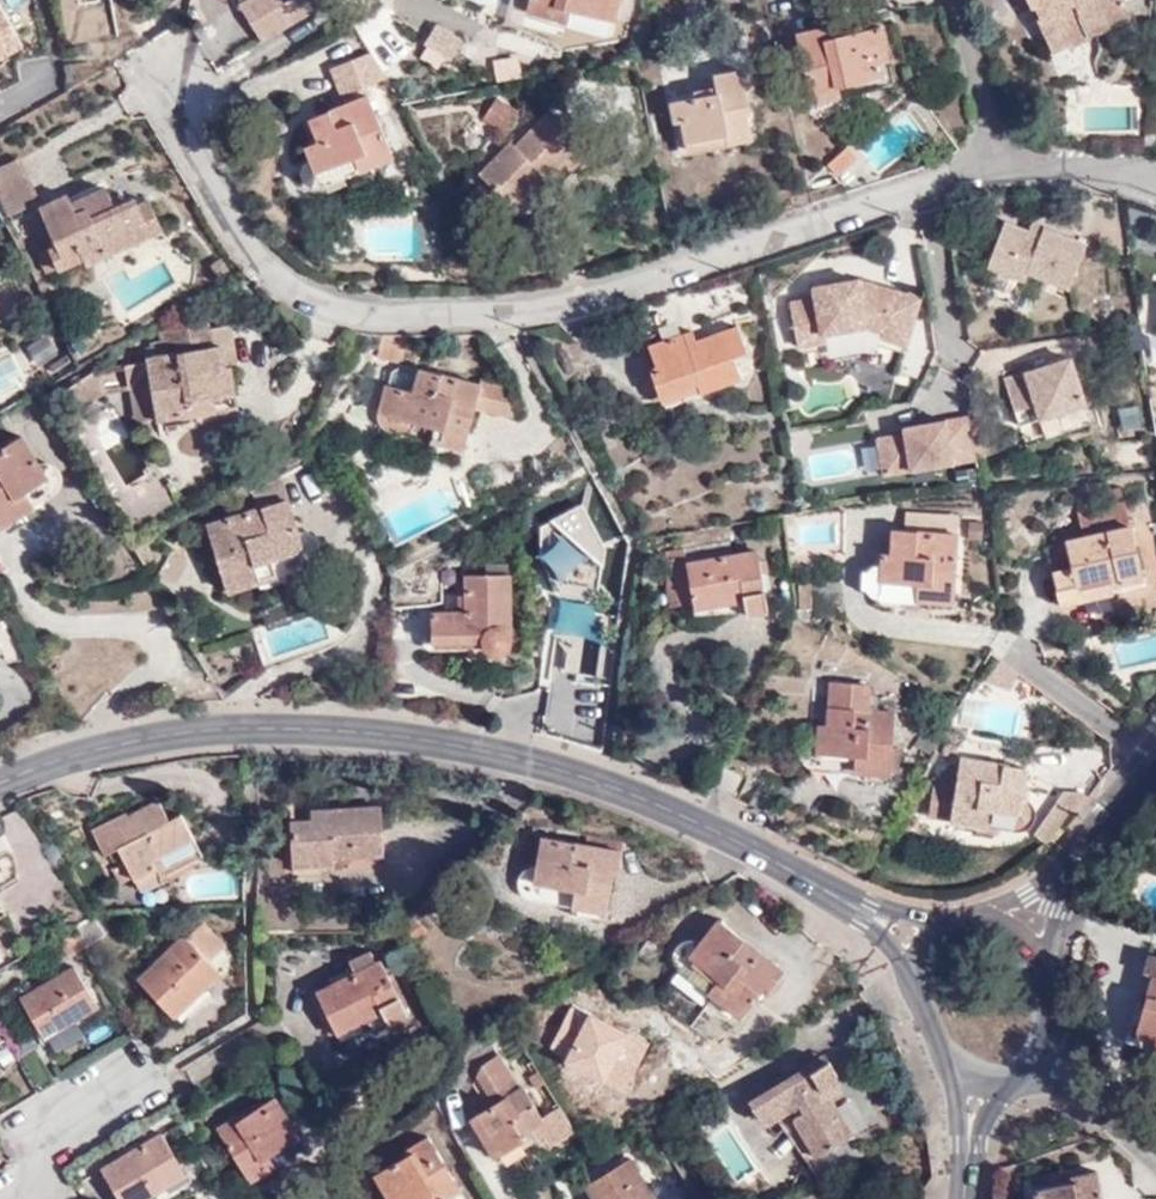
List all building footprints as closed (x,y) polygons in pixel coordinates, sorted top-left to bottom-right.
[(521,11),(549,20),(554,7),(609,22),(615,0),(524,0),(521,11)] [(1050,49),(1084,32),(1079,19),(1117,0),(1024,0),(1050,49)] [(27,54),(2,5),(0,6),(0,72),(27,54)] [(823,35),(820,24),(794,30),(808,96),(835,92),(831,81),(876,74),(872,54),(888,52),(882,24),(859,28),(860,34),(844,38),(843,32),(823,35)] [(382,78),(368,50),(329,66),(332,70),(340,93),(363,84),(382,78)] [(747,110),(738,67),(710,70),(712,81),(696,83),(697,95),(664,102),(667,121),(676,120),(678,139),(724,132),(725,140),(748,138),(743,111),(747,110)] [(363,84),(340,93),(344,102),(366,94),(363,84)] [(366,94),(344,102),(307,116),(314,134),(302,139),(313,170),(361,148),(366,162),(390,154),(366,94)] [(522,110),(497,96),(482,122),(506,136),(522,110)] [(524,227),(543,211),(533,199),(547,187),(553,196),(593,161),(552,113),(516,146),(512,142),(478,174),(524,227)] [(848,163),(836,152),(817,170),(828,181),(848,163)] [(16,155),(0,162),(0,198),(6,212),(37,198),(16,155)] [(84,258),(110,247),(105,237),(143,219),(136,201),(131,189),(110,198),(96,176),(41,201),(47,218),(44,219),(55,243),(40,252),(48,270),(82,254),(84,258)] [(533,199),(543,211),(556,199),(553,196),(547,187),(533,199)] [(105,237),(110,247),(161,224),(148,195),(136,201),(143,219),(105,237)] [(1037,233),(1040,224),(1028,220),(1026,229),(1037,233)] [(1040,224),(1037,233),(1026,229),(1000,221),(987,265),(1024,277),(1027,268),(1069,282),(1083,237),(1040,224)] [(1016,303),(1024,277),(987,265),(978,291),(1016,303)] [(854,276),(810,284),(812,295),(787,300),(794,343),(822,338),(821,329),(862,322),(880,327),(878,333),(903,341),(916,294),(873,281),(870,287),(856,283),(854,276)] [(873,281),(854,276),(856,283),(870,287),(873,281)] [(201,328),(205,351),(220,349),(222,363),(232,362),(237,361),(232,323),(201,328)] [(641,373),(644,386),(736,371),(732,361),(743,357),(733,326),(692,340),(691,336),(643,349),(650,370),(641,373)] [(153,361),(148,362),(149,367),(157,424),(190,420),(187,400),(237,393),(232,362),(222,363),(220,349),(205,351),(180,354),(178,339),(168,340),(167,333),(156,335),(157,345),(151,346),(153,361)] [(391,366),(397,339),(373,339),(369,362),(391,366)] [(1036,402),(1040,417),(1084,402),(1070,357),(1004,378),(1014,408),(1036,402)] [(472,407),(477,383),(418,366),(411,389),(383,383),(376,411),(432,425),(429,439),(462,448),(472,407)] [(103,391),(98,367),(66,385),(78,406),(103,391)] [(157,424),(149,367),(128,370),(136,428),(157,424)] [(736,371),(644,386),(651,406),(721,384),(738,378),(736,371)] [(479,376),(477,383),(472,407),(510,412),(505,383),(479,376)] [(187,400),(190,420),(240,413),(237,393),(187,400)] [(1014,408),(1019,424),(1040,417),(1036,402),(1014,408)] [(880,466),(974,453),(969,418),(968,411),(913,418),(914,424),(903,426),(876,429),(880,466)] [(16,437),(0,446),(0,531),(24,515),(7,491),(38,470),(16,437)] [(294,552),(289,534),(279,500),(200,524),(220,596),(249,589),(244,568),(294,552)] [(1126,504),(1076,517),(1081,538),(1063,542),(1069,571),(1053,575),(1061,605),(1088,600),(1085,587),(1109,580),(1112,587),(1143,579),(1126,504)] [(953,600),(956,530),(888,527),(889,552),(879,551),(879,579),(931,581),(931,599),(953,600)] [(303,532),(289,534),(294,552),(244,568),(249,589),(305,571),(313,556),(311,542),(303,532)] [(675,551),(689,612),(689,615),(737,603),(740,621),(763,616),(749,554),(719,559),(715,544),(675,551)] [(664,616),(689,612),(675,551),(653,557),(664,616)] [(504,646),(507,574),(456,573),(456,601),(452,611),(427,610),(426,642),(476,645),(477,651),(485,658),(493,657),(501,655),(504,646)] [(866,688),(824,685),(822,725),(814,725),(814,756),(850,758),(848,778),(885,779),(888,712),(867,711),(866,688)] [(946,820),(982,824),(981,810),(1017,810),(1019,799),(1023,767),(952,758),(946,820)] [(981,810),(982,824),(1023,828),(1031,823),(1032,806),(1025,799),(1019,799),(1017,810),(981,810)] [(161,867),(170,877),(206,854),(183,814),(172,821),(161,804),(138,816),(132,810),(99,830),(113,852),(123,847),(132,862),(141,876),(142,879),(161,867)] [(381,807),(334,808),(335,817),(316,818),(294,818),(296,866),(338,866),(338,856),(383,854),(381,807)] [(335,817),(334,808),(315,808),(316,818),(335,817)] [(609,877),(614,839),(580,833),(578,847),(533,839),(527,883),(576,892),(572,911),(597,914),(603,876),(609,877)] [(141,876),(132,862),(120,869),(128,882),(141,876)] [(149,889),(170,877),(161,867),(142,879),(149,889)] [(98,926),(89,908),(74,917),(84,934),(98,926)] [(774,967),(709,922),(682,958),(725,989),(715,1002),(734,1017),(757,983),(762,985),(774,967)] [(201,927),(186,941),(206,963),(222,948),(201,927)] [(206,963),(186,941),(181,935),(136,977),(167,1010),(195,987),(200,992),(217,977),(206,963)] [(407,1017),(374,960),(369,962),(366,955),(349,964),(353,971),(316,993),(338,1033),(378,1014),(388,1027),(407,1017)] [(97,1009),(68,967),(17,998),(44,1039),(97,1009)] [(1141,975),(1126,1033),(1144,1039),(1141,1053),(1155,1056),(1155,979),(1141,975)] [(825,1057),(803,1070),(809,1081),(832,1068),(825,1057)] [(852,1139),(833,1105),(826,1108),(818,1095),(834,1086),(835,1073),(832,1068),(809,1081),(803,1070),(749,1102),(764,1127),(793,1110),(799,1119),(792,1123),(818,1161),(852,1139)] [(544,1116),(522,1082),(471,1114),(497,1154),(526,1135),(523,1129),(544,1116)] [(826,1108),(833,1105),(843,1099),(834,1086),(818,1095),(826,1108)] [(273,1164),(266,1153),(298,1133),(276,1097),(240,1120),(235,1112),(214,1125),(249,1180),(273,1164)] [(158,1131),(101,1164),(123,1198),(145,1198),(185,1175),(158,1131)] [(425,1140),(401,1153),(404,1158),(372,1178),(384,1198),(429,1198),(439,1194),(442,1198),(458,1190),(425,1140)] [(630,1162),(587,1188),(593,1198),(654,1198),(630,1162)] [(1089,1170),(1074,1173),(1075,1179),(1028,1189),(1029,1198),(1095,1198),(1089,1170)]
